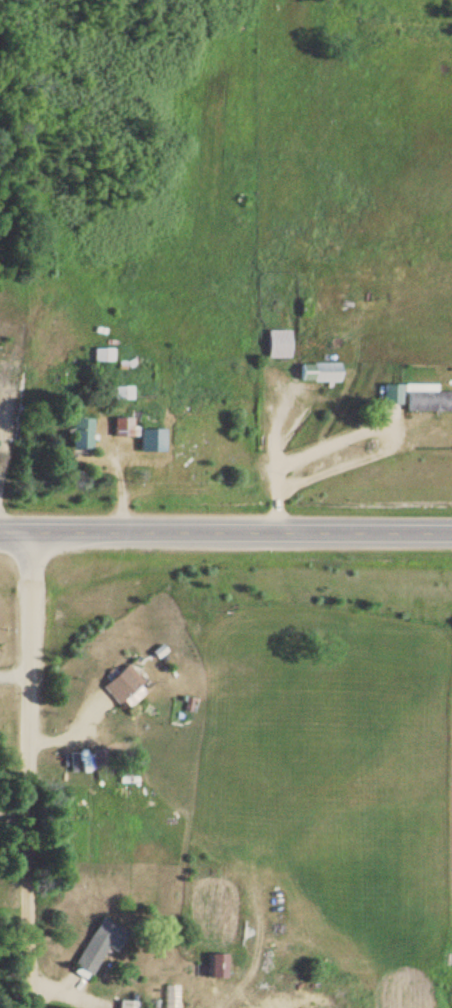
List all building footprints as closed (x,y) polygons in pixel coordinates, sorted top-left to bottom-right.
[(267,359),(289,359),(289,332),(267,332),(267,359)] [(93,349),(93,363),(113,363),(113,349),(93,349)] [(300,383),(340,383),(340,364),(300,364),(300,383)] [(436,393),(436,384),(403,385),(404,412),(451,412),(451,393),(436,393)] [(382,385),(382,405),(400,405),(400,385),(382,385)] [(131,387),(112,387),(112,400),(131,400),(131,387)] [(131,412),(131,419),(112,419),(112,438),(137,438),(137,427),(156,427),(156,412),(131,412)] [(70,449),(90,449),(90,420),(70,420),(70,449)] [(101,687),(117,705),(139,685),(123,668),(101,687)] [(74,967),(92,976),(106,948),(117,953),(127,932),(99,918),(74,967)] [(209,978),(226,978),(226,953),(209,953),(209,978)]
